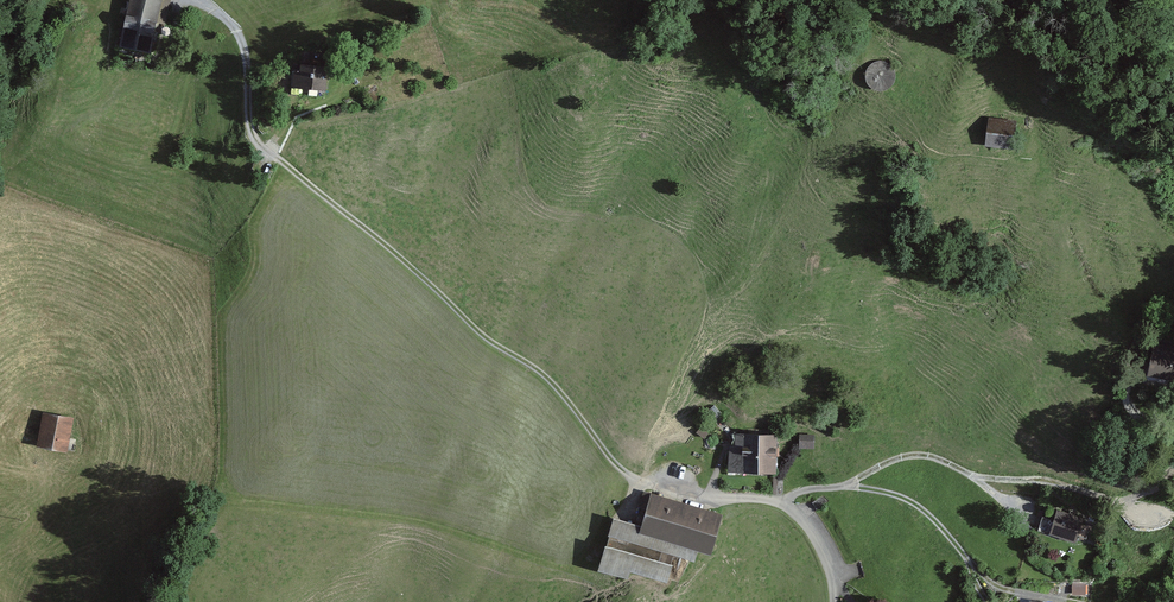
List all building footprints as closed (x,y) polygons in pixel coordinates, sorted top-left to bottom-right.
[(122,52),(156,57),(165,0),(131,0),(122,52)] [(304,77),(297,77),(296,92),(328,94),(330,55),(306,54),(304,77)] [(874,65),(870,69),(869,71),(867,75),(867,81),(868,85),(872,89),(878,93),(883,93),(888,91),(892,88),(896,82),(896,77),(894,72),(893,69),(889,66),(884,64),(879,64),(874,65)] [(1022,124),(991,120),(987,145),(1019,149),(1022,124)] [(1155,375),(1173,378),(1173,346),(1160,344),(1155,375)] [(73,418),(41,415),(37,446),(70,449),(73,418)] [(738,447),(731,447),(731,471),(782,472),(782,434),(738,434),(738,447)] [(815,436),(802,435),(801,450),(814,450),(815,436)] [(646,526),(617,518),(601,573),(631,582),(634,571),(672,582),(679,560),(701,566),(704,554),(716,557),(728,517),(645,493),(640,508),(651,511),(646,526)] [(1086,519),(1060,512),(1052,537),(1079,544),(1086,519)] [(1088,585),(1072,585),(1072,596),(1087,596),(1088,585)]
